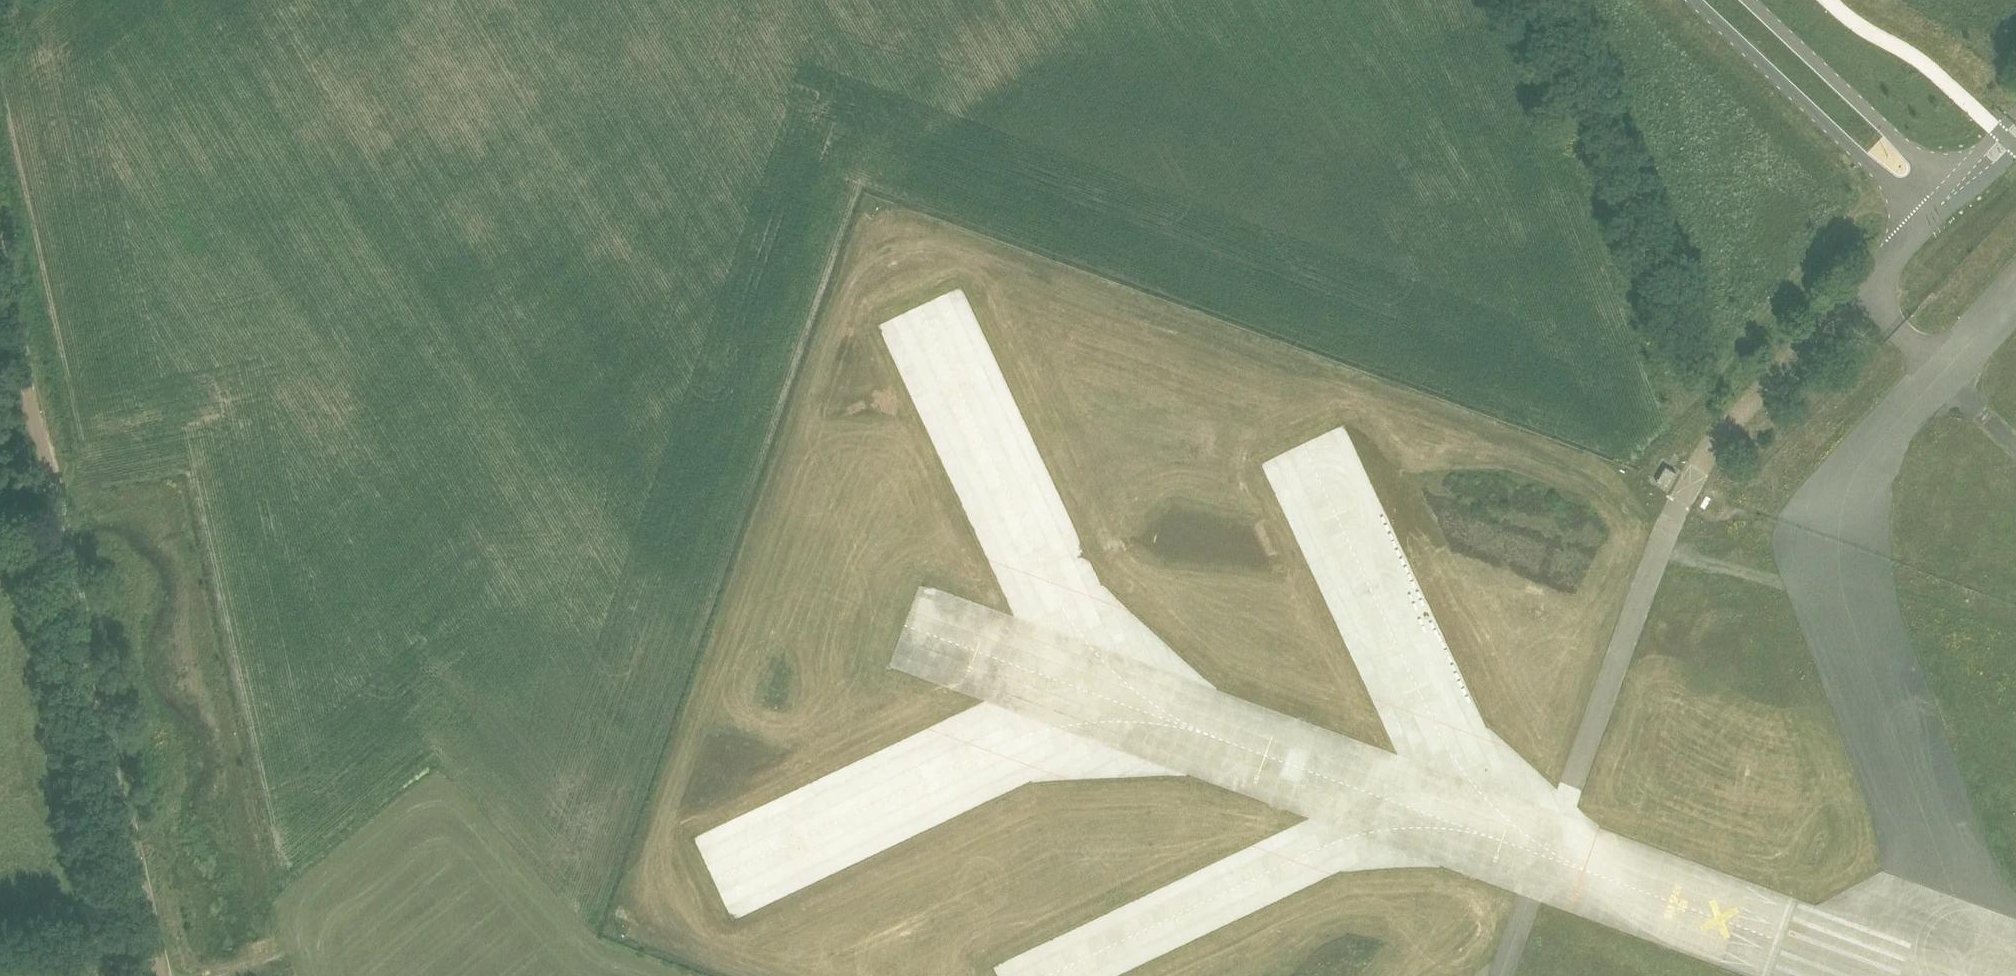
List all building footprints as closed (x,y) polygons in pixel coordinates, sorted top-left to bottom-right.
[(1676,473),(1666,467),(1657,482),(1667,488),(1676,473)]
